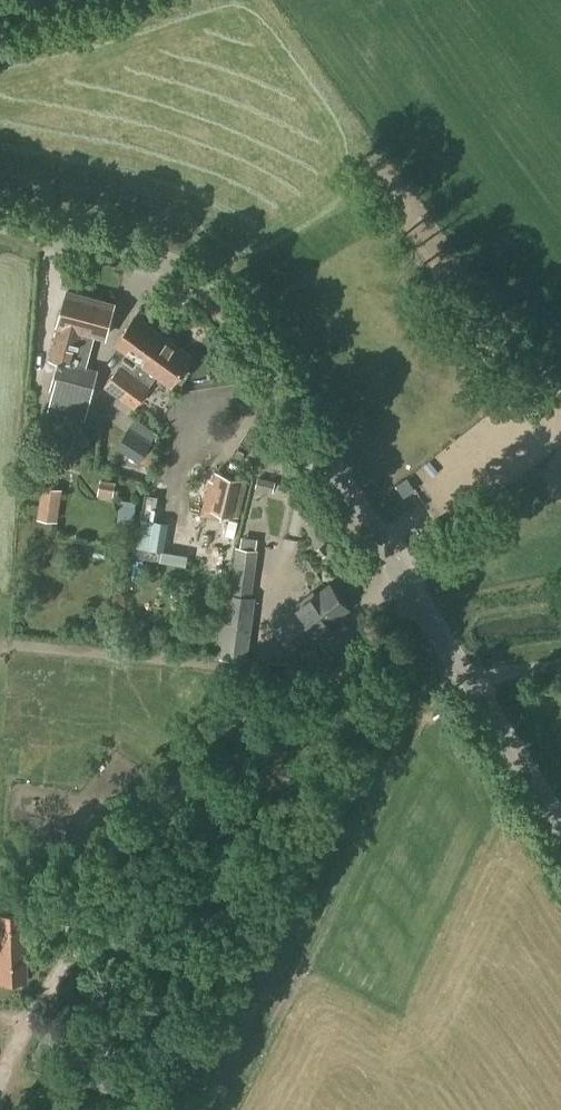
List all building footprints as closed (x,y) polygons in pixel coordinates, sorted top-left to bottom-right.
[(105,336),(114,304),(67,292),(58,324),(57,323),(48,358),(57,360),(49,389),(52,390),(46,412),(85,422),(99,368),(87,365),(95,333),(105,336)] [(119,398),(164,337),(135,316),(114,344),(137,361),(133,367),(123,360),(103,387),(119,398)] [(171,386),(192,357),(164,337),(119,398),(133,409),(157,376),(171,386)] [(138,463),(152,443),(128,427),(115,448),(138,463)] [(55,517),(57,501),(53,500),(57,470),(45,468),(39,514),(55,517)] [(239,516),(248,478),(215,470),(213,480),(208,479),(200,516),(221,520),(223,513),(239,516)] [(115,483),(100,480),(98,494),(112,496),(115,483)] [(136,501),(121,499),(118,521),(133,523),(136,501)] [(252,595),(258,549),(235,546),(230,593),(228,593),(219,656),(246,660),(256,596),(252,595)] [(348,609),(330,585),(297,609),(296,607),(279,619),(300,646),(314,635),(319,641),(333,630),(328,624),(348,609)] [(0,975),(0,980),(4,980),(6,986),(22,985),(24,979),(26,979),(25,944),(27,944),(26,911),(0,911),(0,975)]
